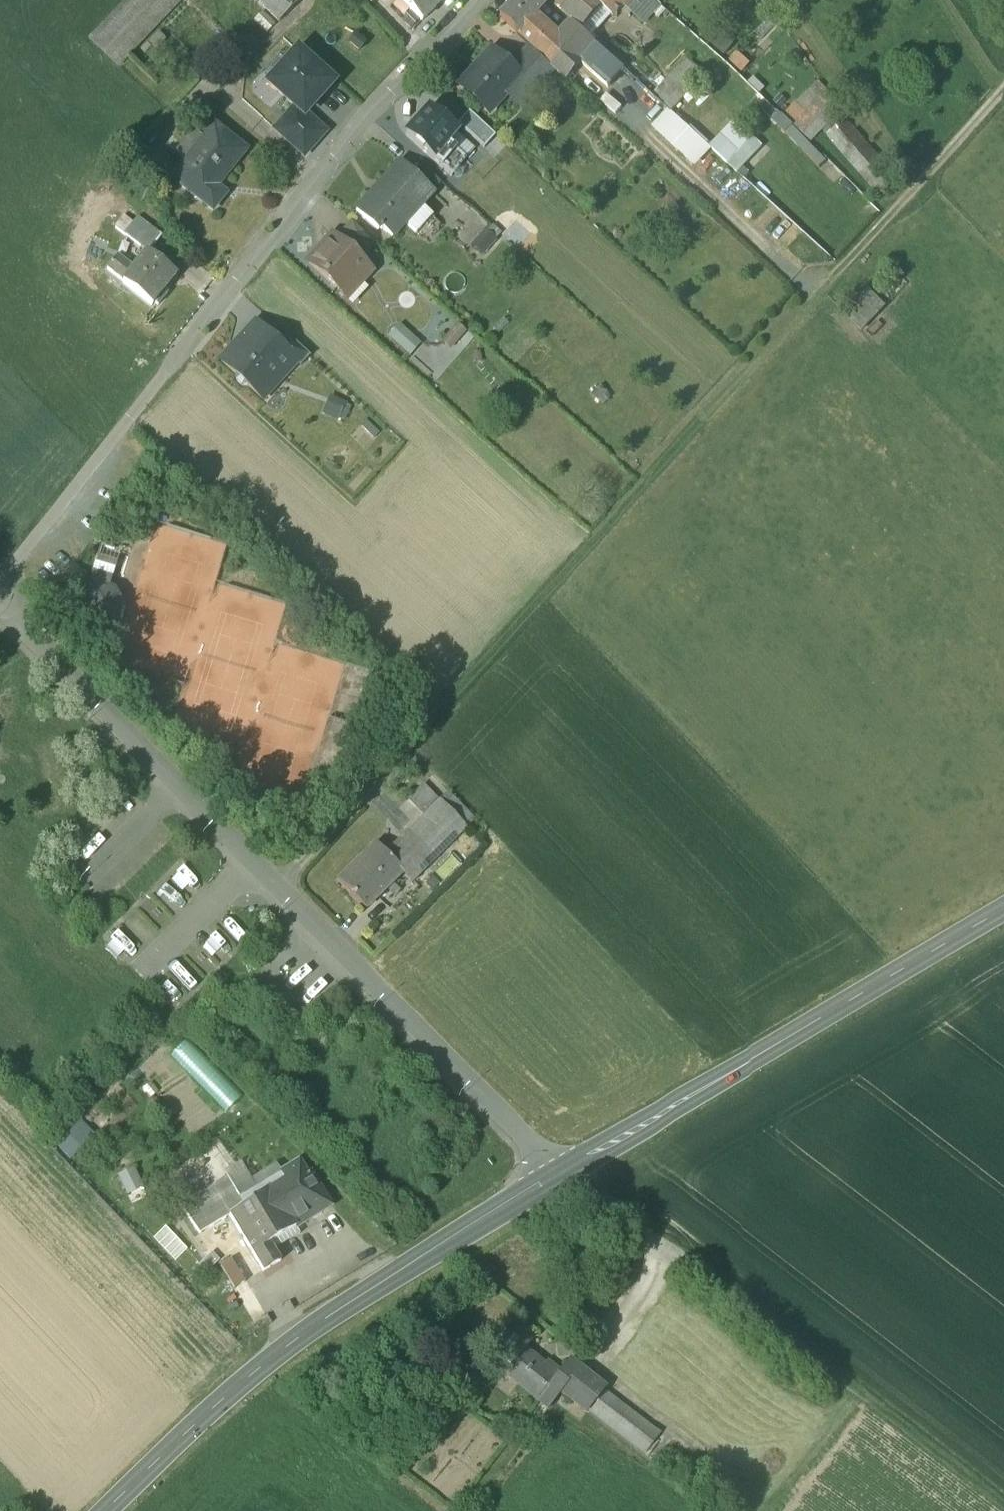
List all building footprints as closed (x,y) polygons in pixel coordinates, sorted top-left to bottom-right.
[(89,37),(118,65),(179,0),(124,0),(89,37)] [(278,21),(299,0),(257,0),(278,21)] [(422,21),(441,2),(439,0),(401,0),(422,21)] [(498,19),(518,37),(535,17),(548,1),(546,0),(515,0),(498,19)] [(563,11),(572,0),(552,0),(563,11)] [(563,11),(574,20),(593,1),(592,0),(572,0),(563,11)] [(603,10),(611,16),(621,7),(628,0),(592,0),(603,10)] [(621,7),(645,27),(661,8),(653,0),(628,0),(621,7)] [(593,1),(574,20),(584,29),(603,10),(593,1)] [(272,28),(262,17),(254,24),(264,35),(272,28)] [(551,32),(535,17),(520,34),(546,58),(560,43),(558,41),(550,34),(551,32)] [(572,23),(558,36),(560,38),(558,41),(560,43),(546,58),(543,61),(555,71),(563,79),(578,62),(594,44),(572,23)] [(594,44),(578,62),(608,89),(624,71),(594,44)] [(532,50),(511,72),(521,81),(520,82),(533,95),(555,71),(543,61),(532,50)] [(305,114),(333,83),(297,52),(289,61),(287,60),(275,73),(277,75),(268,85),(295,108),(304,116),(305,114)] [(490,53),(458,89),(488,116),(520,82),(521,81),(511,72),(490,53)] [(686,63),(653,95),(671,114),(705,81),(686,63)] [(816,85),(784,118),(811,144),(843,112),(816,85)] [(275,130),(304,156),(325,132),(305,114),(304,116),(295,108),(275,130)] [(430,110),(407,134),(433,158),(433,157),(445,144),(455,133),(454,131),(430,110)] [(709,149),(671,114),(655,132),(693,166),(709,149)] [(489,134),(469,115),(454,131),(455,133),(474,151),(489,134)] [(753,138),(735,121),(709,149),(727,166),(753,138)] [(829,139),(880,197),(898,181),(847,123),(829,139)] [(186,159),(171,178),(211,211),(225,194),(218,186),(245,151),(213,125),(203,138),(186,159)] [(794,129),(787,136),(819,170),(826,164),(794,129)] [(175,151),(186,159),(203,138),(192,130),(175,151)] [(455,133),(445,144),(464,161),(474,151),(455,133)] [(753,138),(727,166),(738,175),(763,147),(753,138)] [(445,144),(433,157),(452,175),(464,161),(445,144)] [(401,161),(357,210),(378,229),(382,225),(393,236),(405,222),(403,219),(418,202),(421,205),(422,204),(434,191),(419,177),(401,161)] [(441,183),(426,169),(419,177),(434,191),(441,183)] [(421,205),(418,202),(403,219),(405,222),(416,232),(433,214),(422,204),(421,205)] [(162,236),(140,218),(126,235),(148,253),(162,236)] [(352,223),(337,240),(358,259),(373,242),(352,223)] [(512,229),(506,238),(518,247),(524,238),(512,229)] [(494,245),(485,235),(469,251),(479,260),(494,245)] [(335,238),(326,249),(324,247),(310,263),(340,291),(351,278),(357,284),(370,270),(358,259),(337,240),(335,238)] [(176,276),(148,253),(134,270),(125,282),(124,283),(153,305),(155,303),(159,306),(168,294),(164,291),(176,276)] [(134,270),(118,258),(109,269),(125,282),(134,270)] [(886,308),(867,291),(845,316),(864,332),(886,308)] [(276,341),(256,322),(221,360),(236,374),(236,380),(241,384),(247,384),(262,398),(296,361),(297,360),(276,341)] [(450,352),(465,335),(454,326),(439,342),(450,352)] [(399,328),(388,341),(411,360),(422,346),(399,328)] [(309,355),(284,332),(276,341),(297,360),(296,361),(300,365),(309,355)] [(344,407),(328,400),(320,418),(335,425),(344,407)] [(139,533),(128,529),(125,535),(137,539),(139,533)] [(114,550),(101,546),(90,582),(109,587),(119,553),(113,551),(114,550)] [(109,587),(90,582),(79,618),(115,629),(123,605),(114,589),(109,587)] [(68,622),(60,630),(69,640),(78,632),(68,622)] [(424,784),(408,799),(424,815),(439,800),(424,784)] [(476,818),(448,791),(439,800),(467,827),(476,818)] [(424,815),(407,831),(435,859),(456,837),(467,827),(439,800),(424,815)] [(467,827),(456,837),(462,843),(472,833),(467,827)] [(435,859),(407,831),(385,853),(403,871),(401,873),(411,883),(435,859)] [(375,844),(338,881),(365,909),(401,873),(403,871),(385,853),(375,844)] [(304,1177),(296,1163),(279,1173),(285,1182),(270,1190),(293,1227),(327,1207),(308,1175),(304,1177)] [(133,1166),(118,1172),(126,1192),(142,1185),(133,1166)] [(279,1173),(252,1189),(257,1197),(242,1206),(228,1214),(229,1215),(250,1253),(267,1243),(293,1227),(270,1190),(285,1182),(279,1173)] [(226,1178),(180,1207),(198,1233),(229,1215),(228,1214),(242,1206),(237,1198),(226,1178)] [(252,1189),(237,1198),(242,1206),(257,1197),(252,1189)] [(267,1243),(250,1253),(260,1271),(278,1261),(267,1243)] [(230,1261),(219,1267),(231,1289),(242,1283),(230,1261)] [(517,1324),(485,1365),(486,1366),(487,1364),(500,1375),(499,1376),(500,1377),(502,1374),(505,1369),(507,1371),(523,1350),(533,1337),(532,1337),(517,1326),(518,1325),(517,1324)] [(523,1350),(507,1371),(505,1369),(502,1374),(517,1386),(533,1398),(532,1399),(533,1399),(537,1402),(536,1402),(547,1411),(560,1394),(551,1386),(561,1374),(560,1373),(546,1363),(543,1366),(523,1350)] [(604,1389),(569,1361),(560,1373),(561,1374),(551,1386),(560,1394),(585,1414),(586,1412),(603,1391),(604,1389)] [(660,1434),(603,1391),(586,1412),(643,1456),(660,1434)]
